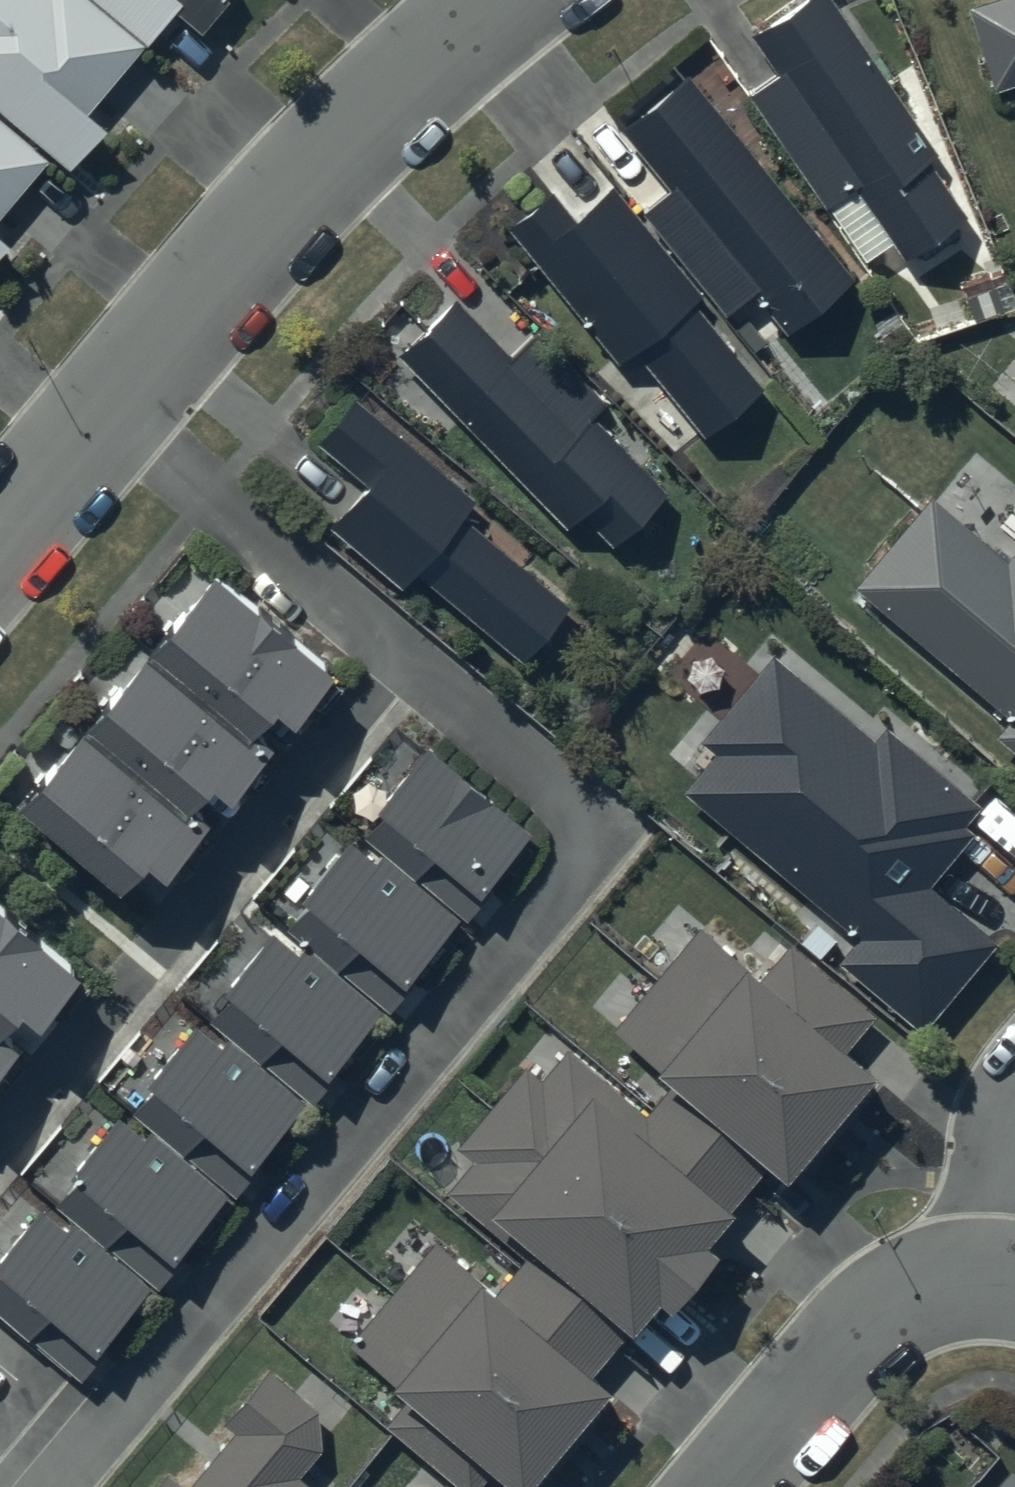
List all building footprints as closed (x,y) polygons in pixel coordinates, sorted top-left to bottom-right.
[(70,159),(105,116),(92,106),(145,40),(96,0),(0,0),(0,102),(70,159)] [(148,38),(177,3),(204,25),(225,0),(102,0),(148,38)] [(836,0),(793,0),(753,31),(780,67),(748,90),(829,202),(858,181),(912,256),(968,216),(924,156),(937,146),(836,0)] [(998,84),(1014,79),(1014,0),(971,0),(998,84)] [(853,273),(691,67),(621,122),(670,184),(642,206),(722,306),(753,281),(788,324),(853,273)] [(48,157),(0,115),(0,213),(48,157)] [(554,185),(508,222),(616,355),(633,341),(703,428),(763,379),(695,297),(702,292),(611,181),(575,211),(554,185)] [(12,231),(0,220),(0,244),(12,231)] [(511,351),(456,293),(401,348),(569,519),(583,506),(614,538),(669,485),(595,409),(607,396),(537,325),(511,351)] [(479,493),(357,390),(320,434),(335,447),(325,460),(357,487),(330,518),(405,581),(411,574),(439,598),(448,588),(522,651),(525,648),(544,663),(583,617),(567,604),(571,599),(464,509),(479,493)] [(933,492),(856,581),(1009,713),(996,729),(1014,746),(1014,548),(1008,556),(933,492)] [(329,658),(212,560),(17,792),(121,878),(146,848),(161,861),(208,806),(195,795),(215,771),(227,782),(268,734),(256,724),(279,696),(289,705),(329,658)] [(877,734),(775,650),(702,736),(716,748),(682,789),(857,934),(839,956),(922,1026),(996,936),(930,882),(976,826),(964,816),(980,796),(888,720),(877,734)] [(529,827),(426,740),(375,801),(380,805),(363,825),(465,912),(482,893),(477,888),(529,827)] [(377,852),(351,831),(299,892),(304,896),(287,916),(390,1003),(406,984),(401,980),(453,918),(458,910),(380,846),(377,852)] [(16,992),(36,1009),(78,960),(0,895),(0,1011),(16,992)] [(298,944),(272,923),(221,984),(226,988),(209,1008),(311,1095),(328,1075),(323,1071),(375,1010),(380,1002),(302,937),(298,944)] [(772,1156),(786,1168),(812,1138),(847,1095),(874,1063),(847,1041),(873,1010),(788,938),(763,968),(745,953),(741,957),(700,923),(614,1024),(672,1073),(644,1106),(568,1043),(544,1071),(527,1057),(454,1144),(471,1157),(447,1185),(484,1216),(492,1207),(533,1241),(496,1286),(435,1235),(348,1339),(410,1391),(385,1422),(463,1486),(471,1486),(492,1461),(520,1484),(545,1454),(587,1408),(614,1376),(596,1361),(658,1287),(669,1297),(717,1239),(709,1232),(772,1156)] [(220,1038),(194,1018),(142,1078),(147,1082),(130,1103),(232,1189),(249,1170),(244,1166),(296,1104),(301,1096),(223,1032),(220,1038)] [(15,1038),(0,1026),(0,1056),(15,1038)] [(145,1130),(119,1109),(68,1170),(73,1174),(56,1194),(158,1281),(175,1262),(170,1257),(222,1196),(227,1188),(149,1124),(145,1130)] [(42,1200),(0,1250),(0,1303),(81,1372),(98,1353),(93,1348),(145,1287),(150,1279),(72,1215),(68,1221),(42,1200)] [(267,1361),(223,1419),(232,1426),(187,1482),(168,1467),(152,1486),(320,1486),(299,1470),(321,1443),(319,1404),(267,1361)]
